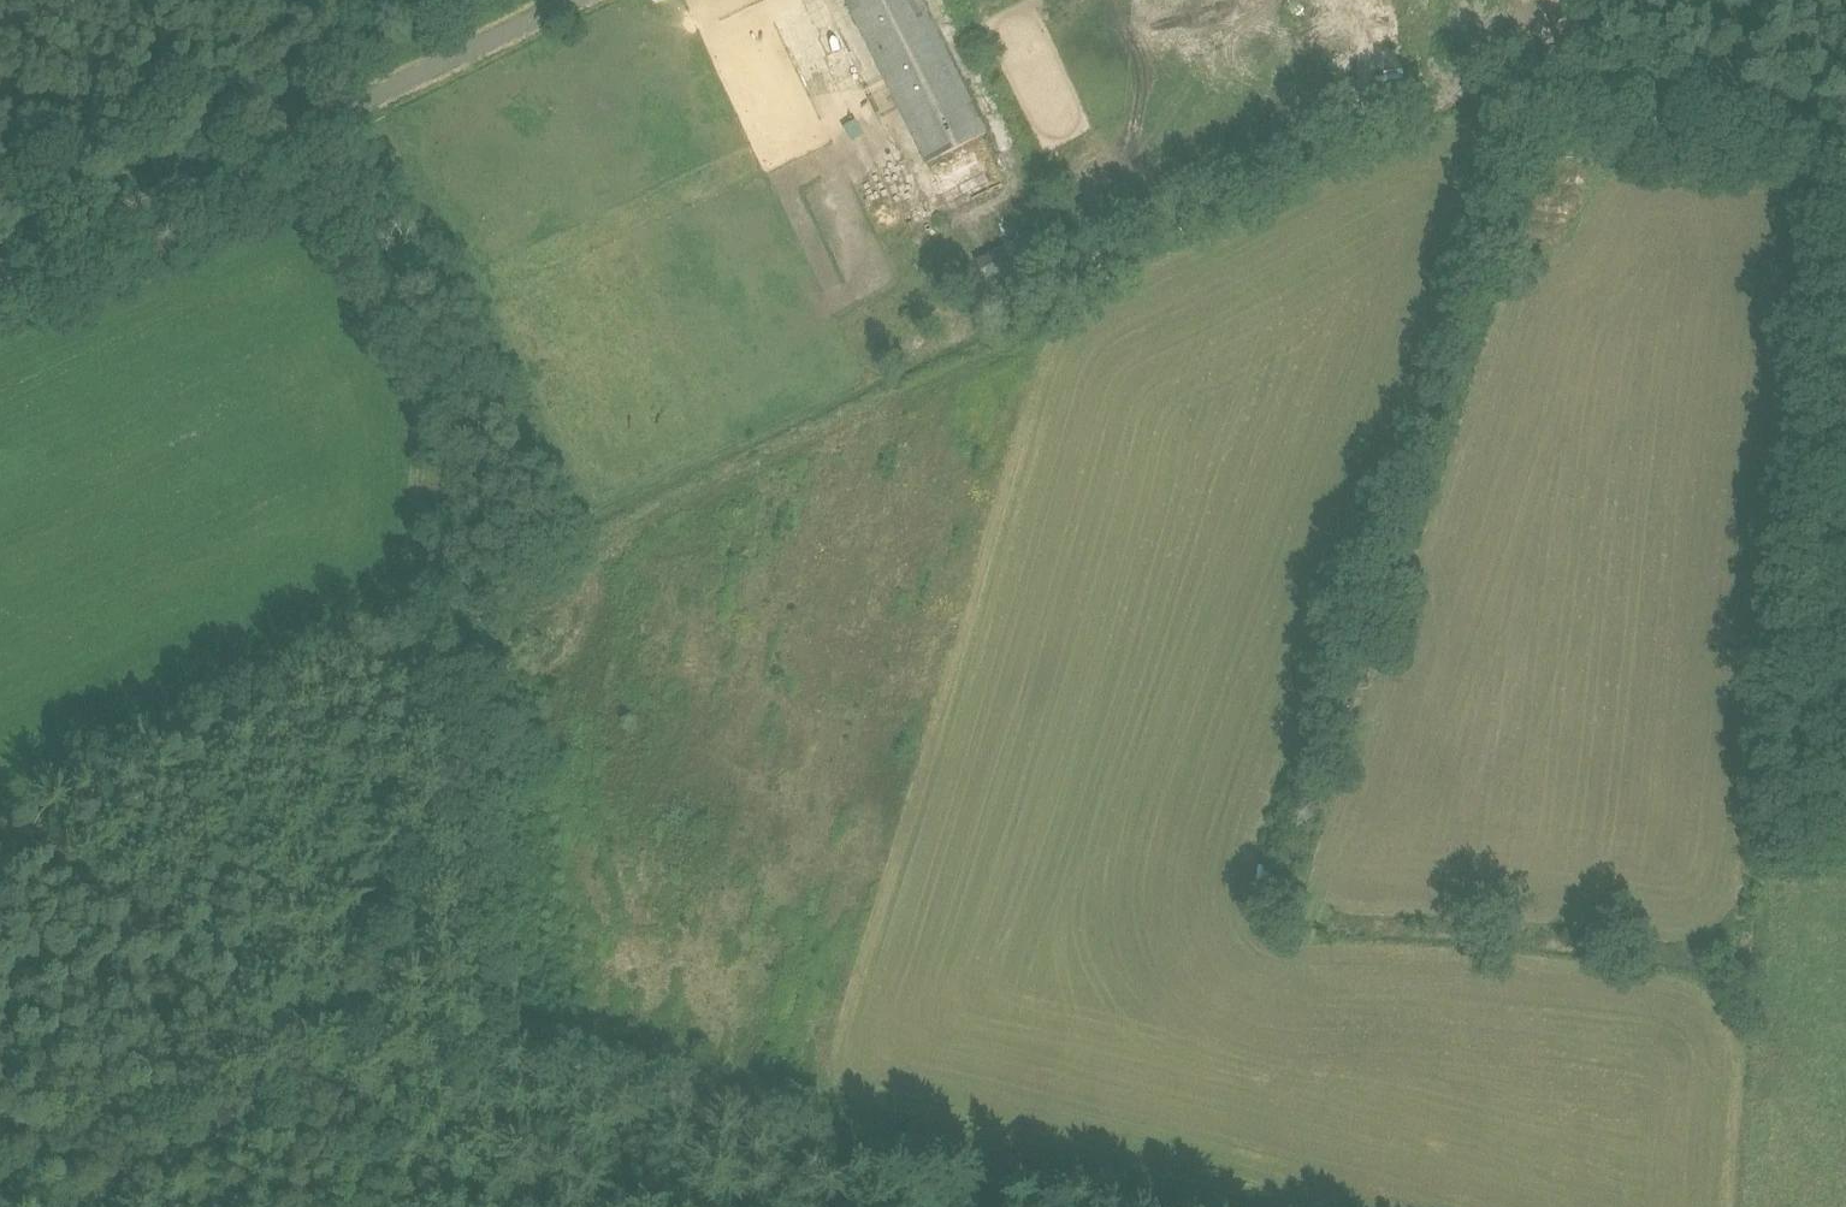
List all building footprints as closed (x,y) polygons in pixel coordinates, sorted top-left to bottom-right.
[(987,135),(920,0),(847,0),(928,163),(987,135)]
